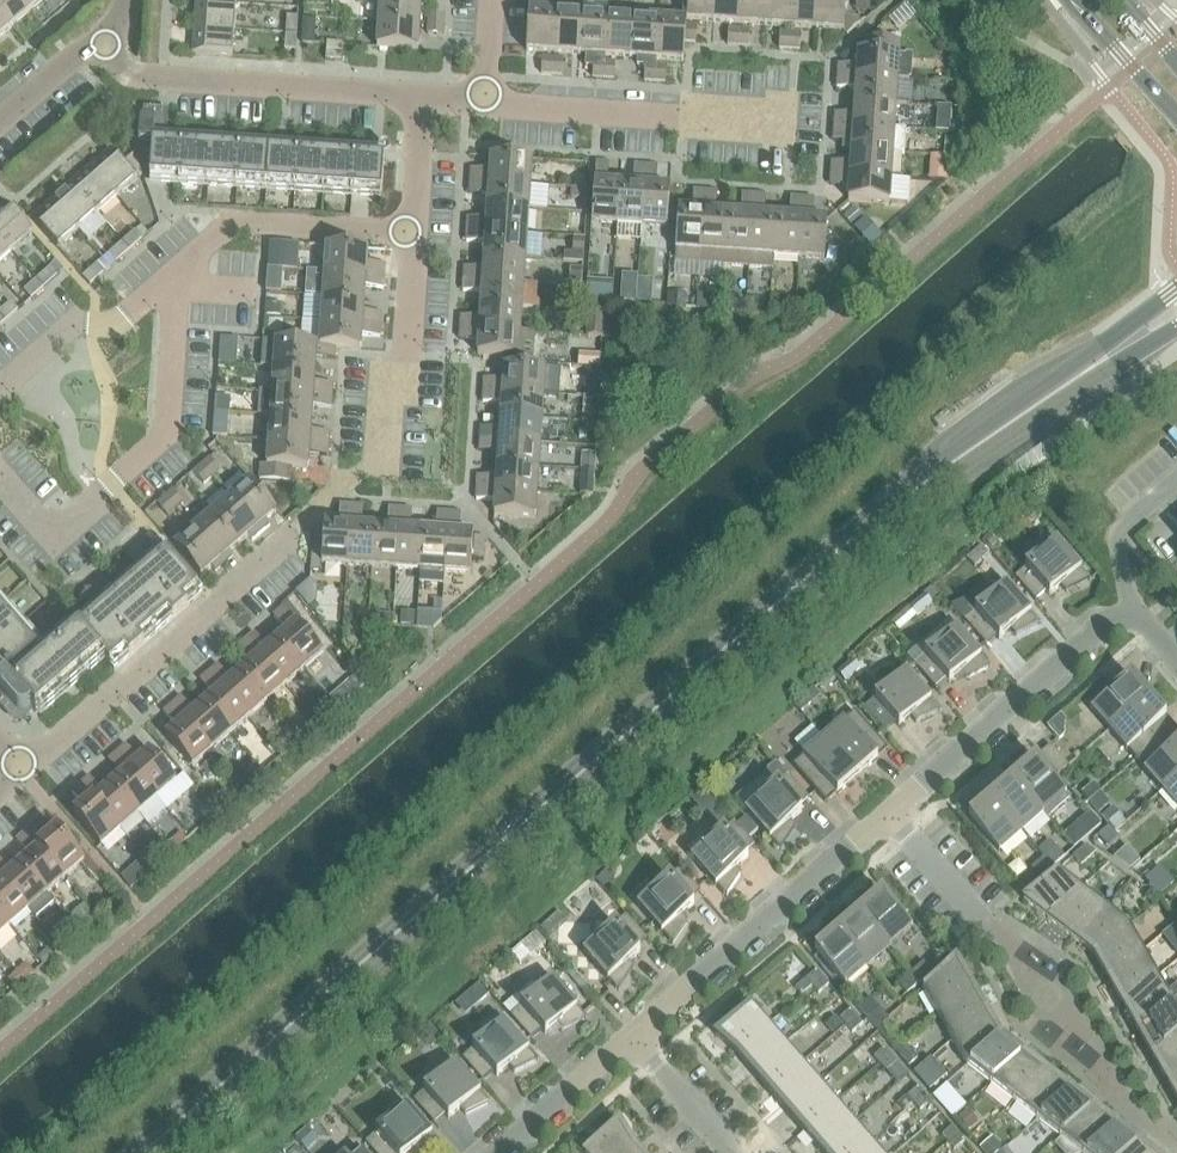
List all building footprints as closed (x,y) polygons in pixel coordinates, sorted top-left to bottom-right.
[(13,29),(32,12),(22,0),(0,0),(0,14),(13,29)] [(32,12),(46,0),(22,0),(32,12)] [(381,22),(423,25),(424,0),(383,0),(381,22)] [(582,55),(590,55),(590,63),(596,63),(607,64),(607,56),(610,16),(611,0),(585,0),(584,14),(582,55)] [(689,21),(715,23),(717,0),(690,0),(689,21)] [(715,23),(741,24),(743,0),(717,0),(715,23)] [(741,24),(767,26),(769,0),(743,0),(741,24)] [(767,26),(793,28),(795,0),(769,0),(767,26)] [(793,28),(819,29),(821,0),(795,0),(793,28)] [(819,29),(846,31),(847,18),(848,0),(821,0),(819,29)] [(856,10),(870,11),(871,0),(857,0),(856,10)] [(199,4),(198,30),(237,32),(239,6),(199,4)] [(529,51),(556,53),(558,13),(531,11),(529,51)] [(558,13),(556,53),(582,55),(584,14),(558,13)] [(13,29),(0,14),(0,40),(13,29)] [(433,14),(432,25),(446,26),(447,15),(433,14)] [(610,16),(607,56),(633,58),(636,18),(610,16)] [(640,66),(647,67),(658,67),(658,60),(659,60),(662,19),(636,18),(633,58),(640,59),(640,66)] [(859,18),(847,18),(846,31),(849,35),(863,23),(859,18)] [(662,19),(659,60),(686,61),(687,42),(688,28),(689,21),(662,19)] [(289,20),(289,36),(299,37),(300,20),(289,20)] [(423,25),(381,22),(380,49),(421,52),(423,25)] [(446,26),(432,25),(431,36),(446,37),(446,26)] [(688,28),(687,42),(698,43),(699,28),(688,28)] [(237,32),(198,30),(196,57),(236,59),(237,32)] [(304,31),(303,43),(305,43),(316,44),(317,32),(304,31)] [(730,45),(741,46),(741,31),(731,31),(730,45)] [(741,31),(741,46),(751,47),(752,32),(741,31)] [(792,49),(793,35),(782,34),(781,49),(792,49)] [(803,35),(793,35),(792,49),(802,50),(803,35)] [(299,37),(289,36),(288,53),(298,53),(299,37)] [(840,78),(899,81),(910,82),(912,57),(900,57),(901,40),(861,37),(859,67),(841,66),(840,78)] [(330,63),(336,63),(346,63),(347,46),(331,45),(330,63)] [(544,73),(554,74),(555,60),(545,59),(544,73)] [(555,60),(554,74),(565,75),(566,61),(555,60)] [(596,63),(595,77),(606,78),(607,64),(596,63)] [(607,64),(606,78),(616,78),(617,64),(607,64)] [(647,81),(657,81),(658,67),(647,67),(647,81)] [(658,67),(657,81),(668,82),(668,68),(658,67)] [(858,91),(857,103),(897,105),(899,81),(840,78),(839,89),(858,91)] [(837,115),(837,127),(896,130),(897,105),(857,103),(856,116),(837,115)] [(938,108),(936,131),(948,132),(950,108),(938,108)] [(152,180),(182,183),(383,195),(386,160),(294,155),(154,146),(155,130),(153,127),(152,125),(150,124),(149,123),(147,124),(145,125),(144,126),(143,127),(143,129),(142,131),(142,133),(141,153),(153,154),(152,179),(152,180)] [(837,127),(836,138),(844,138),(843,151),(854,152),(894,154),(905,155),(907,131),(896,130),(837,127)] [(946,138),(945,157),(948,157),(960,158),(961,140),(961,139),(946,138)] [(112,152),(93,168),(119,198),(140,180),(144,176),(137,155),(124,166),(112,152)] [(834,163),(834,175),(893,178),(894,154),(854,152),(853,164),(834,163)] [(473,170),(473,182),(532,186),(534,160),(493,158),(492,171),(473,170)] [(594,223),(620,225),(623,185),(610,184),(612,160),(599,159),(594,223)] [(620,225),(644,227),(649,163),(637,162),(636,186),(623,185),(620,225)] [(649,163),(644,227),(670,229),(673,188),(659,188),(661,164),(649,163)] [(93,168),(73,185),(99,215),(119,198),(93,168)] [(931,168),(930,180),(947,181),(947,170),(947,169),(931,168)] [(893,178),(834,175),(833,187),(851,188),(851,202),(891,204),(893,178)] [(491,194),(490,208),(531,211),(532,186),(473,182),(472,193),(491,194)] [(73,185),(54,202),(80,232),(99,215),(73,185)] [(571,189),(570,200),(587,201),(587,190),(571,189)] [(677,261),(704,263),(708,194),(696,193),(695,211),(681,210),(677,261)] [(704,263),(727,265),(731,213),(718,213),(720,194),(708,194),(704,263)] [(727,265),(752,267),(756,197),(744,196),(743,214),(731,213),(727,265)] [(756,197),(752,267),(777,268),(777,258),(780,217),(767,216),(769,198),(756,197)] [(792,217),(780,217),(777,258),(802,259),(805,200),(793,200),(792,217)] [(816,201),(805,200),(802,259),(827,261),(829,220),(815,219),(816,201)] [(80,232),(54,202),(33,220),(59,250),(80,232)] [(0,211),(0,237),(13,252),(34,234),(7,204),(0,211)] [(863,216),(855,207),(845,216),(853,225),(863,216)] [(470,219),(469,231),(529,235),(531,211),(490,208),(489,220),(470,219)] [(570,215),(569,226),(586,227),(587,216),(570,215)] [(855,227),(871,246),(882,237),(865,218),(855,227)] [(113,231),(100,242),(111,254),(124,243),(113,231)] [(488,244),(487,257),(527,259),(529,235),(469,231),(469,242),(488,244)] [(136,232),(124,243),(131,251),(143,240),(136,232)] [(13,252),(0,237),(0,264),(13,252)] [(564,253),(564,262),(583,263),(585,238),(573,238),(572,253),(564,253)] [(131,251),(124,243),(111,254),(118,262),(131,251)] [(274,244),(272,270),(295,271),(297,246),(281,245),(274,244)] [(329,248),(327,272),(387,277),(387,265),(369,264),(369,250),(329,248)] [(467,268),(466,280),(526,284),(527,259),(487,257),(486,269),(467,268)] [(84,278),(91,286),(104,274),(97,266),(84,278)] [(570,268),(569,284),(582,285),(583,269),(570,268)] [(52,270),(39,281),(45,288),(59,277),(52,270)] [(272,270),(268,270),(267,282),(281,283),(282,271),(272,270)] [(311,271),(309,297),(326,298),(366,300),(367,287),(386,288),(387,277),(327,272),(311,271)] [(485,292),(484,306),(524,308),(526,284),(466,280),(465,291),(485,292)] [(45,288),(39,281),(27,291),(34,299),(45,288)] [(590,281),(589,300),(607,302),(613,302),(614,283),(590,281)] [(568,287),(567,302),(580,303),(581,288),(568,287)] [(621,289),(620,302),(637,303),(638,290),(621,289)] [(670,293),(669,306),(686,307),(687,294),(670,293)] [(701,296),(700,308),(709,308),(722,309),(723,298),(701,296)] [(773,296),(772,312),(781,313),(782,297),(773,296)] [(735,297),(735,305),(747,306),(747,297),(735,297)] [(326,298),(324,322),(384,326),(384,314),(365,313),(366,300),(326,298)] [(750,299),(749,311),(762,312),(762,300),(750,299)] [(13,304),(0,315),(7,322),(20,311),(13,304)] [(269,304),(269,317),(282,318),(283,305),(269,304)] [(464,316),(463,329),(523,332),(524,308),(484,306),(483,318),(464,316)] [(588,312),(586,337),(603,338),(604,314),(588,312)] [(269,321),(268,334),(283,335),(284,322),(269,321)] [(324,322),(323,347),(338,348),(362,350),(363,337),(383,337),(384,326),(324,322)] [(523,332),(463,329),(462,340),(481,341),(480,356),(533,359),(535,333),(523,332)] [(278,343),(276,369),(318,372),(318,359),(337,360),(338,348),(323,347),(319,347),(319,345),(278,343)] [(222,349),(221,362),(236,363),(237,350),(222,349)] [(579,354),(578,367),(599,368),(600,355),(579,354)] [(487,380),(486,392),(546,395),(547,370),(508,368),(507,381),(487,380)] [(276,369),(275,393),(334,397),(335,385),(317,384),(318,372),(276,369)] [(585,370),(585,398),(600,399),(601,370),(585,370)] [(257,416),(273,417),(314,420),(315,409),(333,410),(334,397),(275,393),(259,392),(257,416)] [(505,405),(504,417),(544,420),(546,395),(486,392),(486,404),(505,405)] [(218,397),(217,414),(225,414),(226,398),(218,397)] [(583,399),(582,417),(583,417),(583,423),(598,424),(600,400),(583,399)] [(217,414),(215,438),(230,439),(231,415),(225,414),(217,414)] [(273,417),(271,442),(331,446),(332,435),(313,434),(314,420),(273,417)] [(484,429),(483,440),(543,444),(544,420),(504,417),(503,430),(484,429)] [(502,453),(501,465),(541,467),(543,444),(483,440),(482,452),(502,453)] [(331,446),(271,442),(269,468),(263,467),(262,481),(292,483),(293,469),(311,470),(311,457),(330,458),(331,446)] [(583,453),(582,472),(594,472),(596,454),(583,453)] [(211,460),(204,466),(213,477),(221,471),(211,460)] [(481,476),(480,488),(539,492),(541,467),(501,465),(500,477),(481,476)] [(204,466),(195,474),(204,485),(213,477),(204,466)] [(582,472),(580,494),(593,495),(594,472),(582,472)] [(252,482),(232,499),(264,534),(273,526),(269,522),(279,512),(252,482)] [(539,492),(480,488),(479,501),(498,502),(498,516),(538,518),(539,492)] [(175,491),(167,498),(176,509),(184,502),(175,491)] [(167,498),(157,507),(167,517),(176,509),(167,498)] [(232,499),(213,516),(241,547),(251,538),(255,542),(264,534),(232,499)] [(313,547),(312,571),(324,572),(324,566),(350,567),(353,508),(342,507),(341,527),(327,526),(325,548),(313,547)] [(350,567),(375,569),(377,529),(363,528),(364,508),(353,508),(350,567)] [(375,569),(399,570),(403,510),(390,510),(389,529),(377,529),(375,569)] [(399,570),(424,572),(426,532),(413,531),(414,511),(403,510),(399,570)] [(426,532),(424,572),(423,584),(447,585),(448,573),(451,513),(440,513),(438,532),(426,532)] [(451,513),(448,573),(474,575),(475,559),(484,560),(485,539),(476,538),(477,535),(462,534),(463,514),(451,513)] [(213,516),(195,532),(227,567),(235,560),(231,555),(241,547),(213,516)] [(227,567),(195,532),(176,548),(204,579),(215,569),(219,574),(227,567)] [(999,537),(995,532),(987,539),(991,544),(999,537)] [(1058,541),(1016,577),(1036,601),(1047,592),(1050,596),(1062,586),(1067,592),(1092,580),(1058,541)] [(975,567),(988,556),(979,546),(966,557),(975,567)] [(0,605),(0,690),(5,696),(17,709),(19,712),(22,713),(27,712),(30,711),(33,708),(38,714),(103,658),(116,674),(205,596),(198,588),(169,555),(17,687),(9,678),(40,651),(0,605)] [(967,597),(951,605),(965,621),(986,645),(996,635),(1000,640),(1012,630),(1017,636),(1042,624),(1014,591),(1007,584),(999,591),(987,602),(978,592),(967,597)] [(924,594),(911,605),(920,616),(933,605),(924,594)] [(39,612),(47,605),(40,596),(31,604),(39,612)] [(434,611),(443,612),(443,600),(435,599),(434,611)] [(422,610),(421,627),(430,627),(434,627),(435,627),(442,621),(443,612),(422,610)] [(288,633),(279,641),(306,671),(326,654),(299,624),(287,611),(277,619),(288,633)] [(376,611),(375,622),(389,623),(390,611),(376,611)] [(402,614),(401,626),(417,626),(417,615),(402,614)] [(907,655),(915,664),(936,688),(946,679),(950,683),(961,673),(967,680),(992,668),(949,619),(907,655)] [(259,635),(250,643),(288,687),(306,671),(279,641),(271,648),(259,635)] [(253,663),(243,672),(269,703),(288,687),(250,643),(242,650),(253,663)] [(851,658),(837,670),(846,681),(861,668),(851,658)] [(223,666),(213,675),(251,719),(269,703),(243,672),(234,680),(223,666)] [(360,670),(329,697),(339,708),(369,681),(360,670)] [(917,723),(942,711),(907,672),(865,708),(886,732),(896,723),(900,727),(911,717),(917,723)] [(216,696),(206,705),(233,735),(251,719),(213,675),(205,682),(216,696)] [(1089,705),(1110,730),(1149,696),(1132,676),(1110,695),(1105,690),(1089,705)] [(813,690),(796,705),(804,714),(822,699),(813,690)] [(1110,730),(1137,760),(1174,728),(1165,718),(1167,716),(1149,696),(1110,730)] [(185,699),(176,707),(214,751),(233,735),(206,705),(197,713),(185,699)] [(176,707),(167,715),(179,728),(168,738),(175,745),(167,753),(183,771),(191,764),(194,768),(195,768),(214,751),(176,707)] [(856,712),(825,738),(859,777),(889,750),(856,712)] [(1063,713),(1048,726),(1060,739),(1064,736),(1064,715),(1063,713)] [(313,715),(300,727),(307,734),(319,723),(313,715)] [(1163,790),(1176,778),(1176,732),(1174,728),(1137,760),(1163,790)] [(859,777),(825,738),(794,765),(828,804),(859,777)] [(254,745),(247,751),(264,771),(277,760),(268,749),(262,754),(254,745)] [(1041,755),(1059,775),(1070,766),(1052,745),(1041,755)] [(129,748),(121,756),(159,800),(178,783),(187,776),(183,771),(167,753),(165,750),(156,757),(152,753),(142,762),(129,748)] [(124,777),(114,785),(140,816),(159,800),(121,756),(112,763),(124,777)] [(1037,759),(1014,778),(1045,813),(1049,818),(1071,798),(1067,794),(1037,759)] [(255,761),(246,769),(256,781),(265,773),(264,771),(255,761)] [(791,821),(803,811),(799,807),(810,798),(789,774),(778,762),(736,798),(747,811),(782,850),(797,828),(791,821)] [(210,780),(219,778),(215,763),(206,766),(210,780)] [(1014,778),(993,797),(1023,832),(1045,813),(1014,778)] [(1176,806),(1176,778),(1163,790),(1176,806)] [(93,779),(84,787),(122,832),(140,816),(114,785),(105,793),(93,779)] [(1081,794),(1089,802),(1101,792),(1093,783),(1081,794)] [(122,832),(84,787),(74,795),(86,809),(76,818),(87,831),(103,849),(122,832)] [(1102,792),(1090,802),(1100,814),(1112,803),(1102,792)] [(1023,832),(993,797),(970,817),(1000,852),(1023,832)] [(718,802),(709,810),(717,820),(727,812),(718,802)] [(1114,807),(1103,816),(1114,830),(1125,821),(1114,807)] [(1103,825),(1094,815),(1081,826),(1090,836),(1103,825)] [(738,824),(749,838),(759,829),(747,816),(738,824)] [(749,858),(745,854),(756,845),(749,838),(738,824),(735,821),(693,858),(728,897),(743,875),(737,868),(749,858)] [(37,827),(28,835),(67,880),(87,863),(60,832),(49,842),(37,827)] [(1110,827),(1099,837),(1108,847),(1119,836),(1110,827)] [(177,830),(165,841),(173,850),(185,839),(177,830)] [(32,857),(22,865),(49,896),(67,880),(28,835),(19,843),(32,857)] [(1058,846),(1045,857),(1054,867),(1067,857),(1058,846)] [(1128,846),(1115,859),(1131,871),(1142,861),(1128,846)] [(1088,848),(1075,859),(1082,866),(1095,854),(1088,848)] [(143,856),(123,873),(134,885),(154,869),(143,856)] [(1054,867),(1045,857),(1033,868),(1041,879),(1054,867)] [(30,912),(35,918),(54,901),(49,896),(22,865),(13,873),(0,859),(0,877),(30,912)] [(609,867),(596,880),(603,888),(616,875),(609,867)] [(1159,867),(1145,880),(1150,883),(1150,884),(1149,885),(1152,888),(1162,894),(1174,884),(1159,867)] [(702,892),(681,868),(639,905),(673,944),(689,922),(683,915),(695,905),(691,901),(702,892)] [(1025,900),(1049,919),(1083,890),(1058,871),(1025,900)] [(12,928),(30,912),(0,877),(0,914),(12,928)] [(1152,888),(1145,898),(1155,904),(1162,894),(1152,888)] [(1049,919),(1073,937),(1106,908),(1083,890),(1049,919)] [(883,893),(860,913),(890,947),(913,927),(883,893)] [(1073,937),(1096,955),(1129,926),(1106,908),(1073,937)] [(559,911),(541,927),(550,937),(568,921),(559,911)] [(90,926),(78,912),(70,919),(82,933),(90,926)] [(860,913),(838,931),(869,966),(890,947),(860,913)] [(12,928),(0,914),(0,938),(12,928)] [(648,939),(627,915),(585,952),(619,992),(635,969),(629,962),(641,952),(637,948),(648,939)] [(1096,955),(1110,980),(1144,951),(1129,926),(1096,955)] [(869,966),(838,931),(816,951),(846,985),(869,966)] [(48,947),(38,956),(45,963),(55,955),(48,947)] [(1110,980),(1125,1006),(1158,977),(1144,951),(1110,980)] [(924,989),(939,1016),(973,986),(957,959),(924,989)] [(26,962),(16,971),(25,981),(35,972),(26,962)] [(925,962),(912,973),(921,983),(934,972),(925,962)] [(16,971),(7,979),(16,989),(25,981),(16,971)] [(817,971),(807,980),(813,987),(824,978),(817,971)] [(921,983),(912,973),(900,984),(908,994),(921,983)] [(1125,1006),(1139,1031),(1173,1002),(1176,998),(1176,985),(1167,993),(1158,977),(1125,1006)] [(824,978),(813,987),(819,995),(830,985),(824,978)] [(525,1005),(512,1016),(532,1040),(543,1031),(546,1035),(558,1025),(563,1031),(588,1019),(554,980),(544,988),(536,979),(517,996),(525,1005)] [(466,1016),(489,996),(478,984),(456,1004),(466,1016)] [(939,1016),(953,1040),(987,1012),(973,986),(939,1016)] [(871,997),(859,1008),(868,1019),(877,1029),(886,1021),(890,1018),(881,1008),(871,997)] [(716,1035),(737,1053),(769,1025),(747,999),(731,1018),(734,1020),(716,1035)] [(1154,1057),(1176,1037),(1176,1009),(1173,1002),(1139,1031),(1154,1057)] [(841,1019),(847,1026),(858,1017),(851,1010),(841,1019)] [(486,1038),(463,1058),(484,1082),(494,1073),(498,1077),(509,1067),(515,1073),(539,1061),(505,1022),(496,1012),(477,1028),(486,1038)] [(953,1040),(968,1066),(1002,1037),(987,1012),(953,1040)] [(827,1025),(835,1034),(844,1026),(836,1017),(827,1025)] [(847,1026),(853,1033),(864,1024),(858,1017),(847,1026)] [(886,1021),(877,1029),(897,1052),(905,1044),(886,1021)] [(737,1053),(754,1072),(786,1045),(769,1025),(737,1053)] [(430,1027),(420,1036),(431,1048),(441,1039),(430,1027)] [(968,1066),(992,1085),(1025,1055),(1002,1037),(968,1066)] [(1169,1082),(1176,1075),(1176,1037),(1154,1057),(1169,1082)] [(905,1044),(897,1052),(909,1066),(918,1059),(905,1044)] [(754,1072),(771,1092),(803,1064),(786,1045),(754,1072)] [(874,1058),(881,1065),(892,1056),(885,1049),(874,1058)] [(992,1085),(1015,1102),(1048,1073),(1025,1055),(992,1085)] [(898,1063),(892,1056),(881,1065),(887,1072),(898,1063)] [(932,1059),(915,1073),(930,1091),(947,1076),(932,1059)] [(466,1116),(491,1103),(457,1064),(415,1101),(435,1124),(446,1115),(449,1120),(461,1109),(466,1116)] [(771,1092),(788,1111),(820,1083),(803,1064),(771,1092)] [(1015,1102),(1038,1120),(1071,1091),(1048,1073),(1015,1102)] [(1176,1097),(1176,1075),(1169,1082),(1176,1097)] [(788,1111),(805,1131),(837,1103),(820,1083),(788,1111)] [(908,1097),(915,1104),(925,1095),(919,1087),(908,1097)] [(943,1088),(933,1097),(952,1119),(963,1110),(943,1088)] [(1038,1120),(1061,1138),(1095,1109),(1071,1091),(1038,1120)] [(932,1102),(925,1095),(915,1104),(921,1111),(932,1102)] [(908,1097),(899,1105),(906,1112),(915,1104),(908,1097)] [(805,1131),(822,1150),(854,1122),(837,1103),(805,1131)] [(414,1152),(427,1152),(442,1145),(408,1106),(366,1143),(375,1152),(410,1152),(412,1151),(414,1152)] [(1081,1152),(1088,1152),(1118,1126),(1095,1109),(1061,1138),(1081,1152)] [(969,1111),(960,1119),(969,1129),(978,1121),(969,1111)] [(582,1152),(630,1152),(636,1148),(620,1122),(598,1141),(595,1138),(578,1149),(582,1152)] [(824,1152),(859,1152),(871,1142),(854,1122),(822,1150),(824,1152)] [(1141,1144),(1118,1126),(1088,1152),(1131,1152),(1141,1144)] [(949,1144),(960,1134),(954,1127),(943,1136),(949,1144)] [(306,1129),(296,1137),(304,1147),(314,1138),(306,1129)] [(949,1144),(955,1151),(966,1141),(960,1134),(949,1144)] [(979,1147),(984,1152),(998,1152),(1003,1148),(992,1136),(979,1147)] [(871,1142),(859,1152),(881,1152),(871,1142)] [(1131,1152),(1153,1152),(1141,1144),(1131,1152)]
